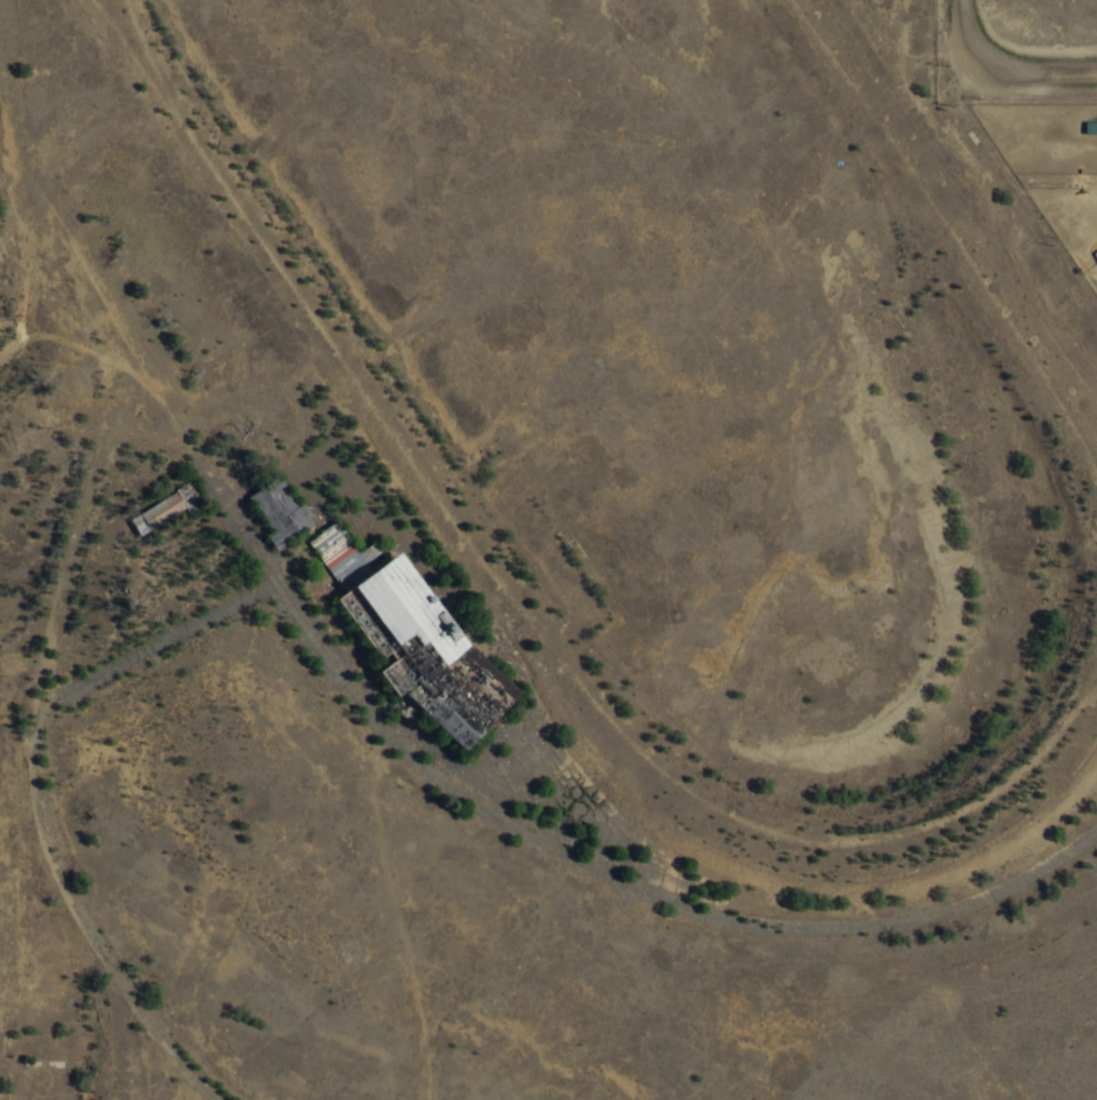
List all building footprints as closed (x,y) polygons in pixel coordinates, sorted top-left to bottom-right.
[(1085,249),(1095,267),(1096,266),(1096,256),(1091,246),(1085,249)] [(363,558),(338,520),(309,539),(339,586),(352,577),(346,569),(363,558)] [(339,599),(383,659),(416,635),(424,646),(430,642),(450,671),(431,685),(408,653),(382,672),(400,697),(413,688),(459,753),(500,723),(497,718),(516,704),(506,691),(507,690),(438,592),(434,595),(404,553),(339,599)]
